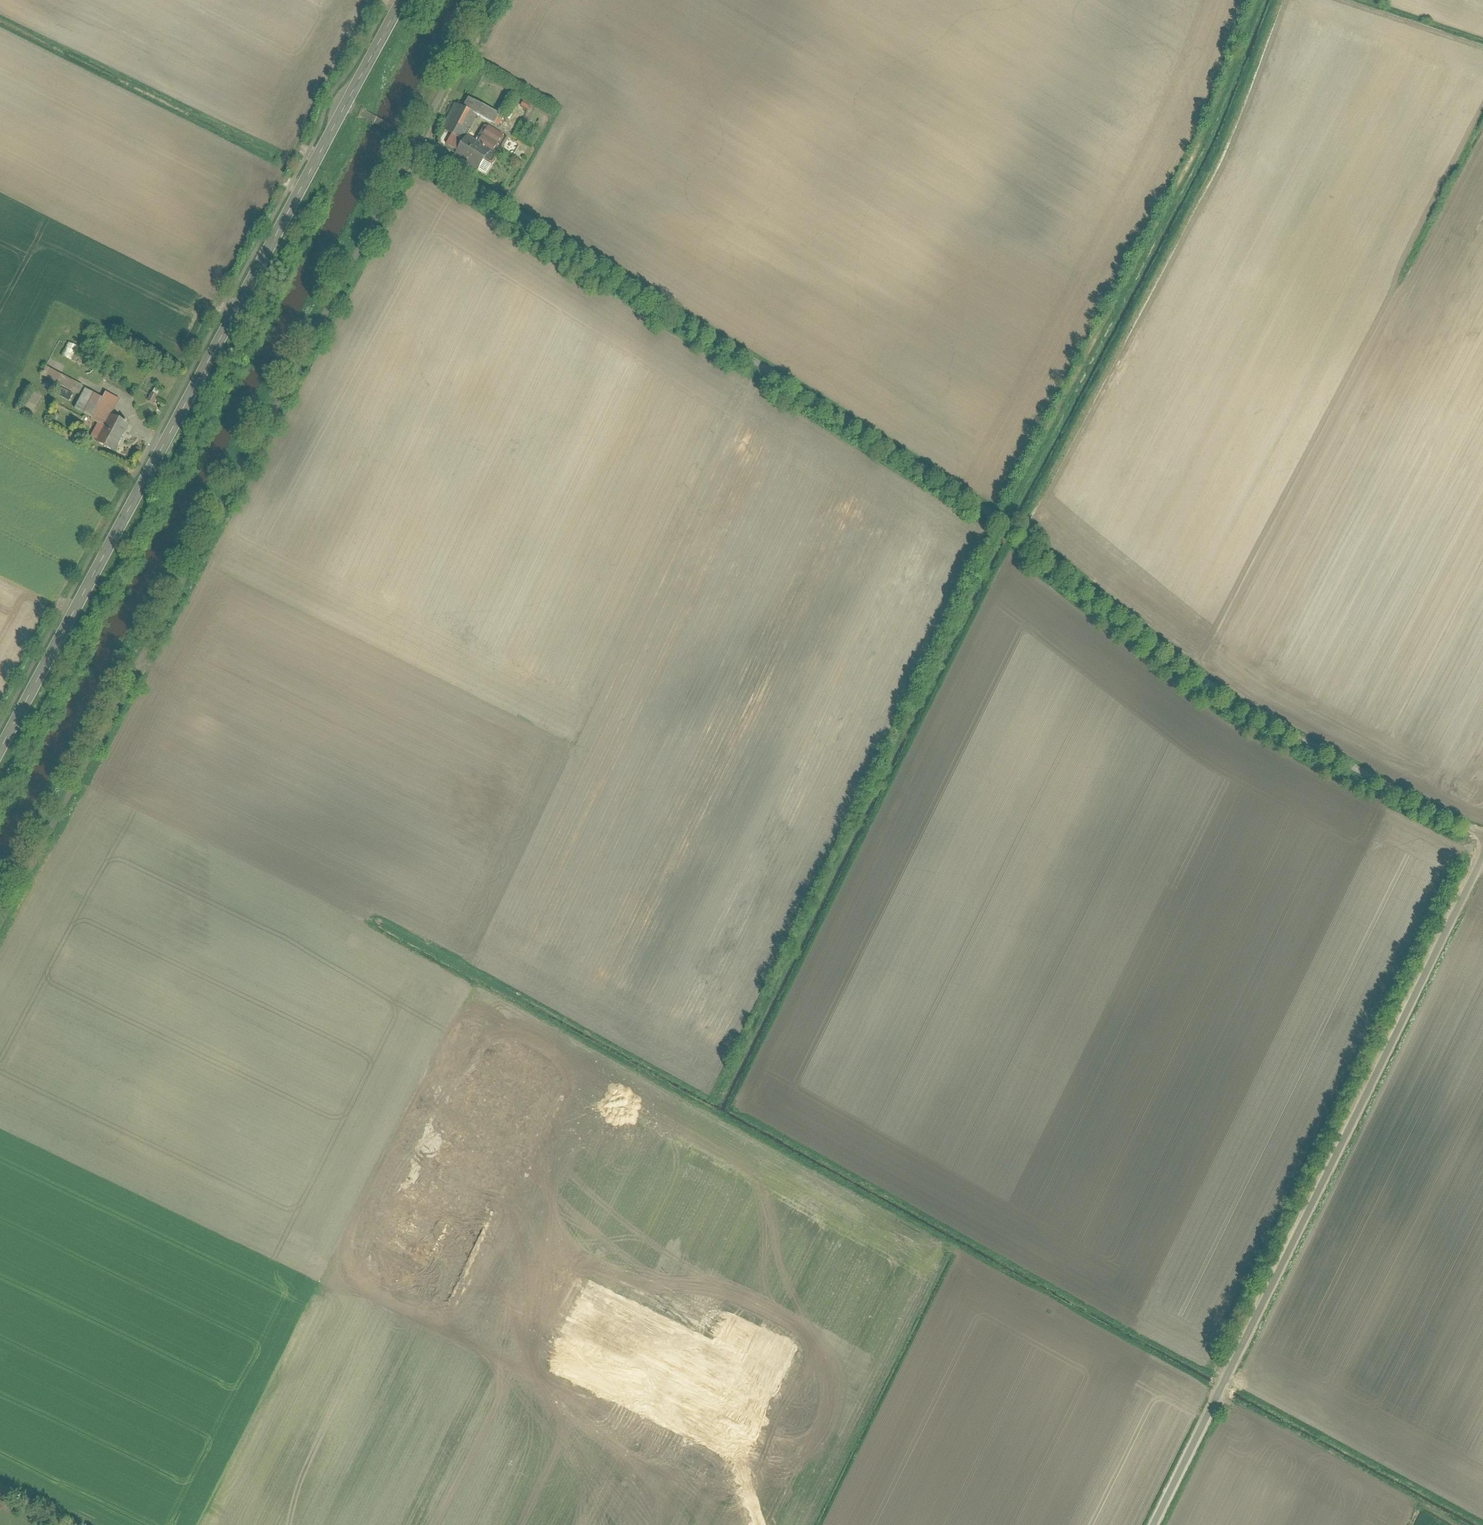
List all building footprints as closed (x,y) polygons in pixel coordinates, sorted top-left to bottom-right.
[(503,114),(473,99),(468,108),(476,112),(499,123),(503,114)] [(476,112),(468,108),(456,133),(464,137),(476,112)] [(493,127),(483,144),(496,152),(507,135),(493,127)] [(483,144),(471,137),(460,156),(485,171),(496,152),(483,144)] [(80,347),(70,341),(63,353),(73,359),(80,347)] [(87,382),(51,360),(43,374),(78,396),(87,382)] [(132,424),(112,413),(120,397),(90,381),(75,409),(104,425),(96,441),(117,452),(132,424)]
